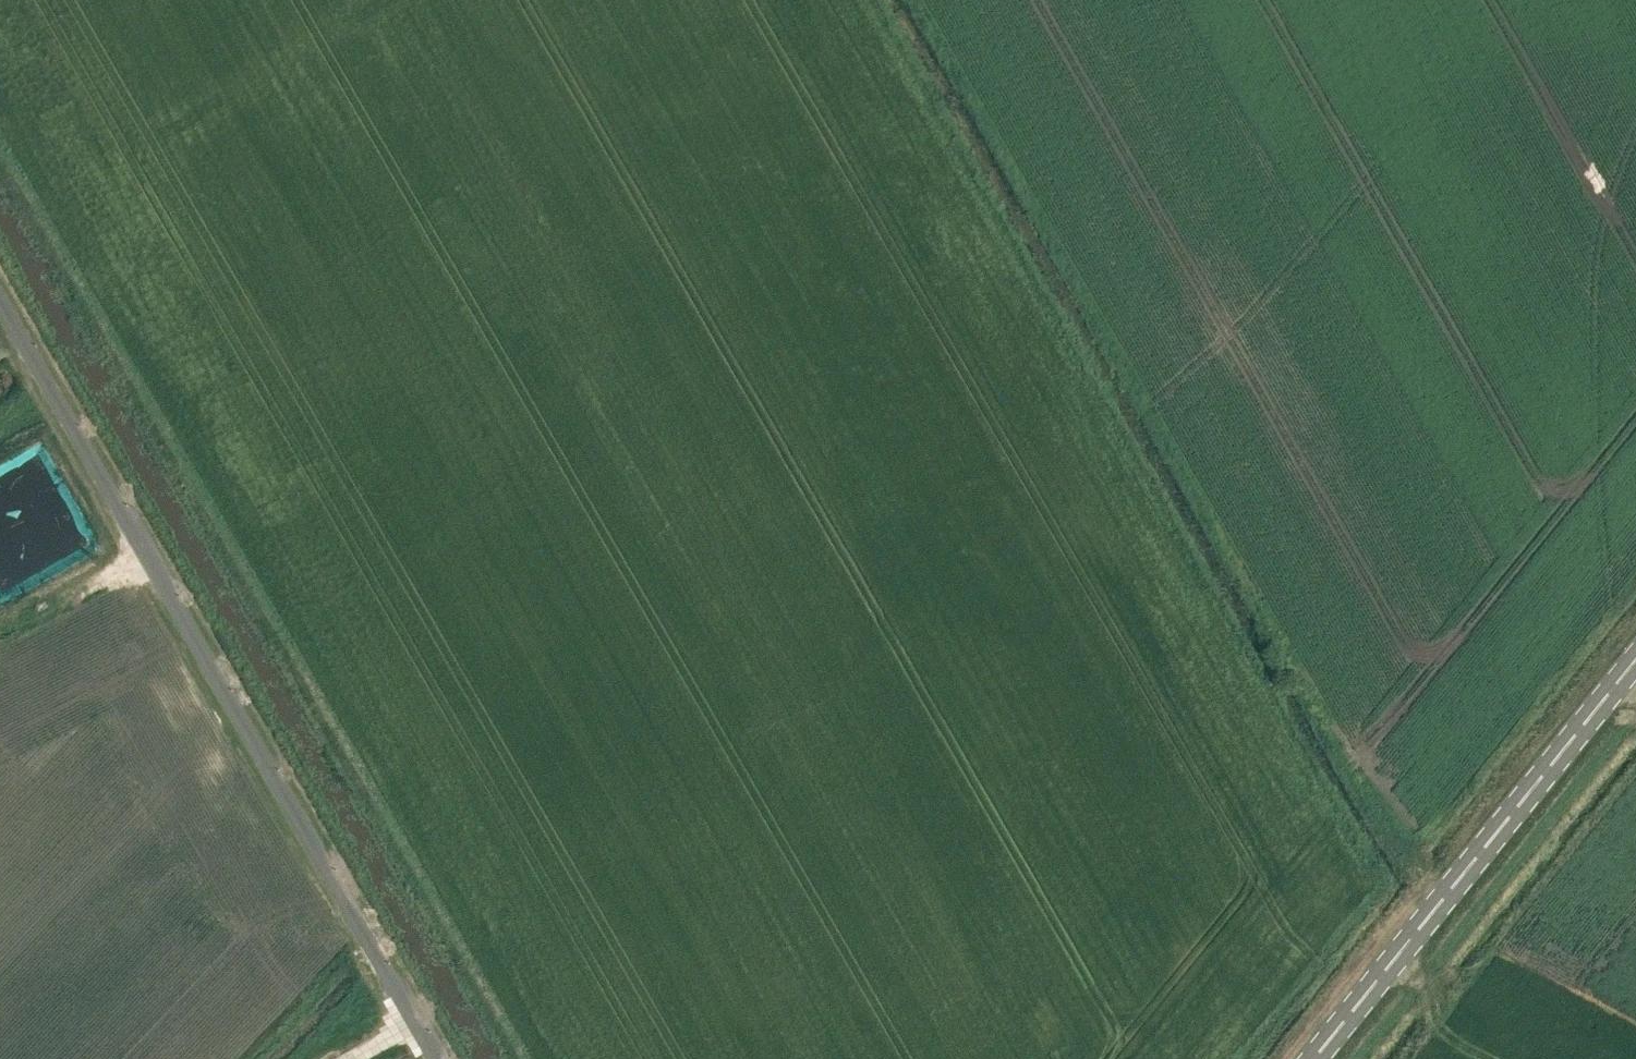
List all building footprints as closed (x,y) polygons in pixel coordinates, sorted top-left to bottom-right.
[(28,548),(42,536),(24,514),(10,526),(28,548)]
